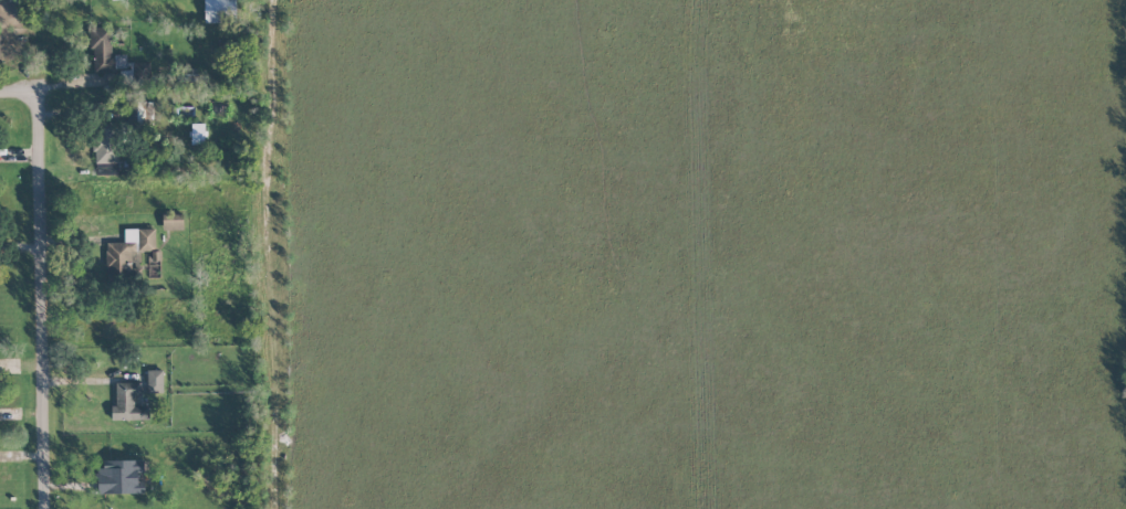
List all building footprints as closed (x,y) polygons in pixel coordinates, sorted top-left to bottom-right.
[(204,22),(236,22),(235,0),(204,0),(204,22)] [(150,62),(127,62),(126,54),(111,54),(111,27),(92,28),(92,71),(119,71),(120,85),(151,85),(150,62)] [(177,71),(177,81),(195,80),(195,70),(177,71)] [(153,102),(144,101),(145,89),(136,89),(135,124),(152,125),(153,102)] [(119,163),(118,122),(94,123),(95,163),(119,163)] [(192,144),(205,144),(204,123),(191,124),(192,144)] [(163,230),(184,229),(183,214),(162,214),(163,230)] [(124,229),(124,242),(107,242),(107,273),(131,273),(131,251),(155,251),(155,228),(124,229)] [(162,370),(147,370),(148,393),(163,392),(162,370)] [(115,383),(116,406),(111,406),(111,420),(149,419),(149,406),(134,406),(134,395),(140,395),(140,382),(115,383)] [(144,493),(144,481),(142,481),(142,459),(99,460),(100,494),(144,493)]
